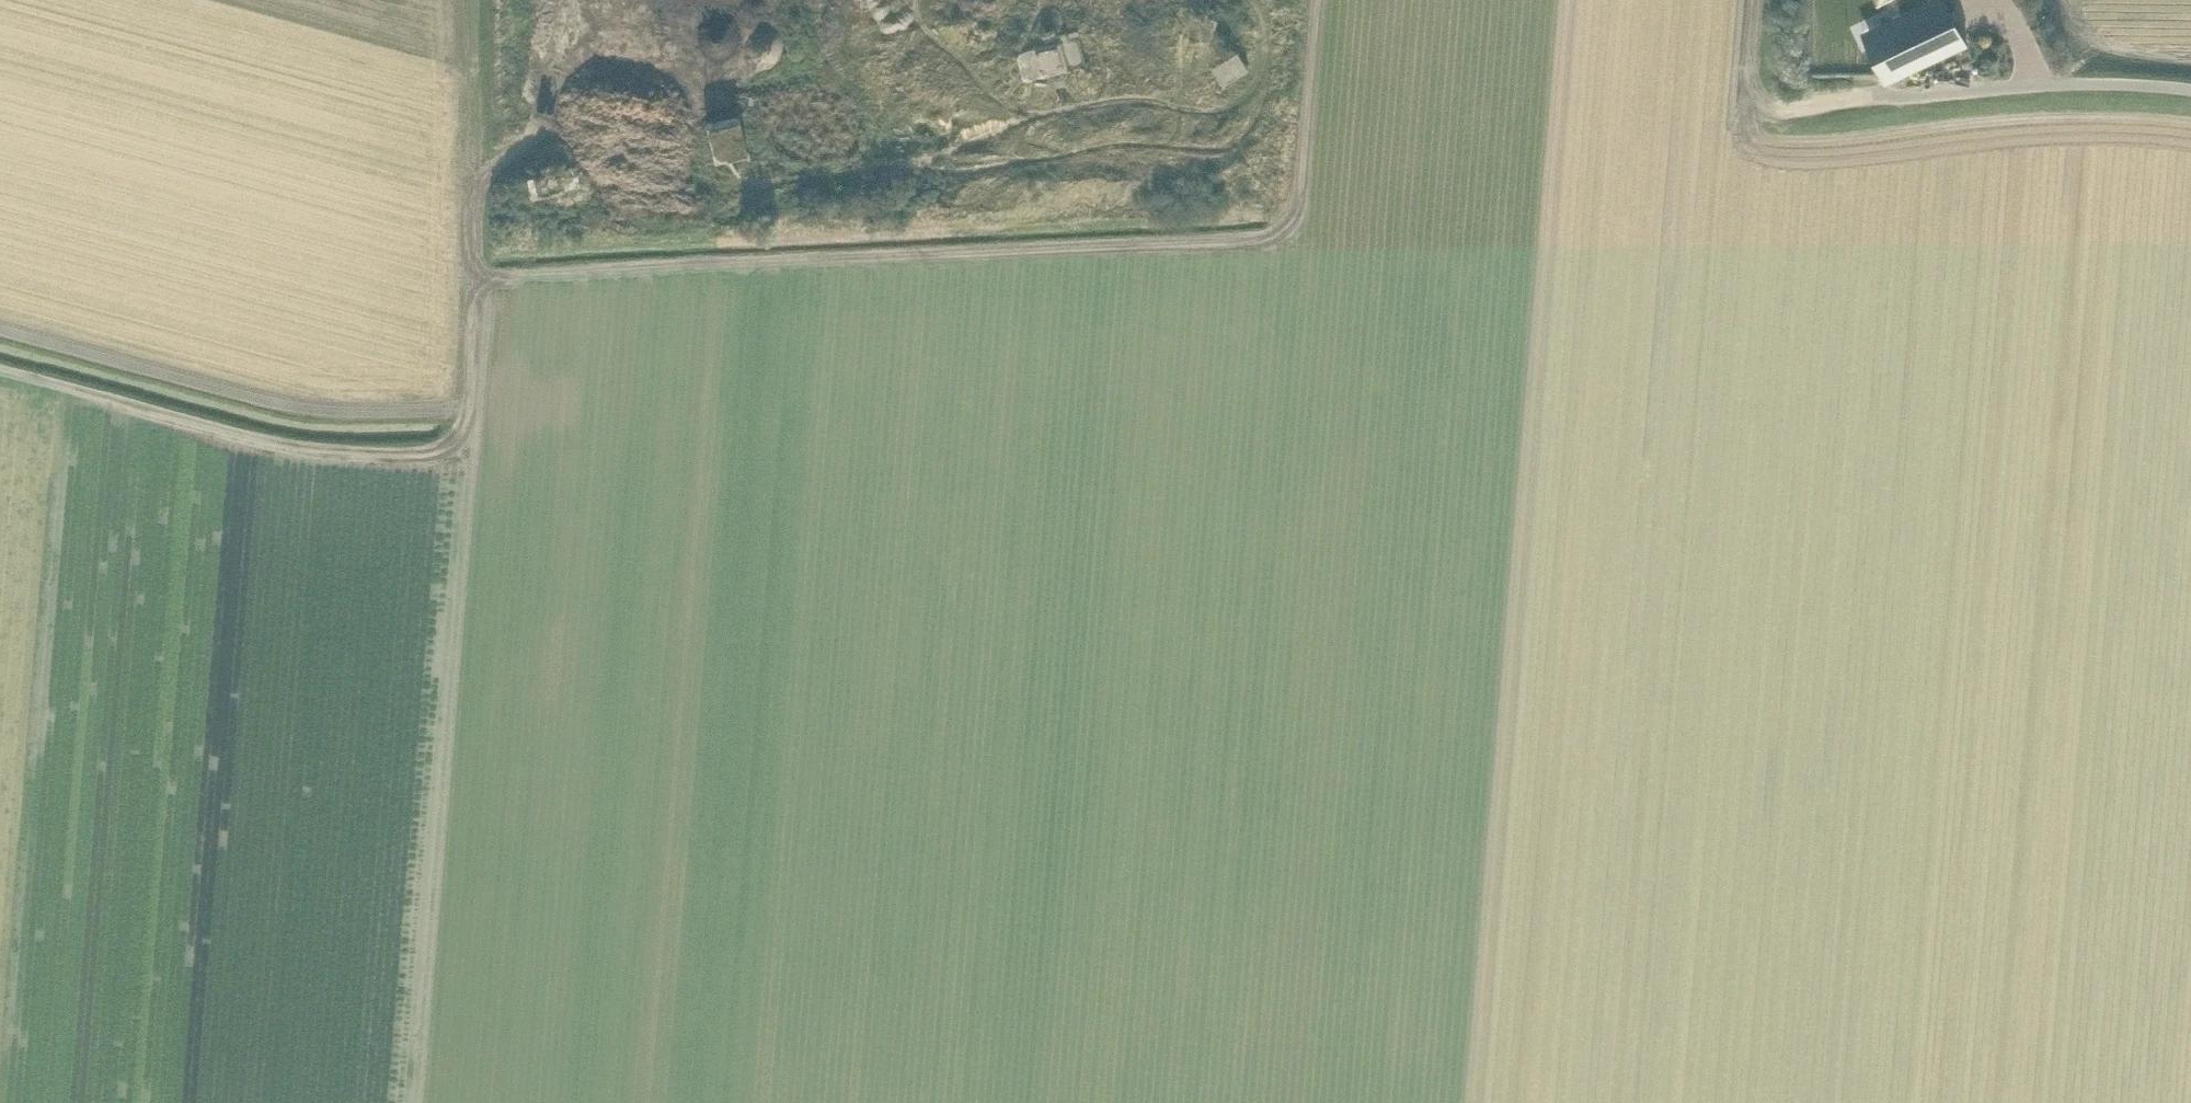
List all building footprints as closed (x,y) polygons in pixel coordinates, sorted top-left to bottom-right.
[(1964,39),(1945,0),(1922,0),(1864,29),(1887,77),(1964,39)] [(1068,28),(1056,31),(1055,25),(1046,28),(1047,31),(1043,32),(1045,41),(1062,37),(1069,67),(1087,62),(1079,32),(1081,32),(1079,27),(1068,29),(1068,28)] [(1027,77),(1069,67),(1062,37),(1045,41),(1021,46),(1015,54),(1021,75),(1027,77)] [(1223,81),(1248,63),(1237,47),(1211,64),(1223,81)] [(716,157),(747,149),(739,113),(708,121),(716,157)]
